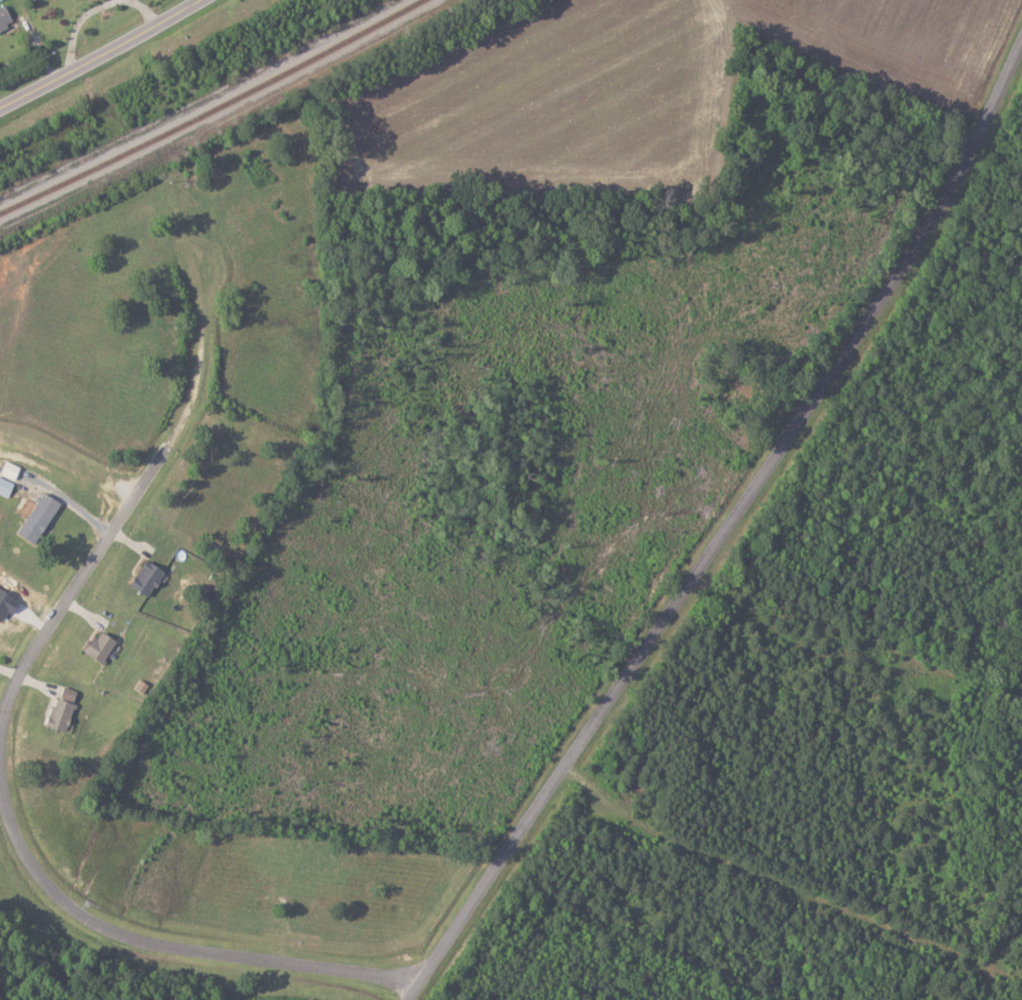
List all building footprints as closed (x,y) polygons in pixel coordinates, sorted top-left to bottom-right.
[(15,22),(6,4),(0,7),(0,29),(15,22)] [(2,474),(16,480),(22,467),(7,461),(2,474)] [(0,477),(0,479),(0,493),(10,496),(15,482),(0,477)] [(20,535),(39,545),(61,501),(43,491),(20,535)] [(132,585),(151,597),(167,571),(147,559),(132,585)] [(86,653),(104,664),(118,641),(101,630),(86,653)] [(80,691),(62,686),(49,726),(67,732),(80,691)]
